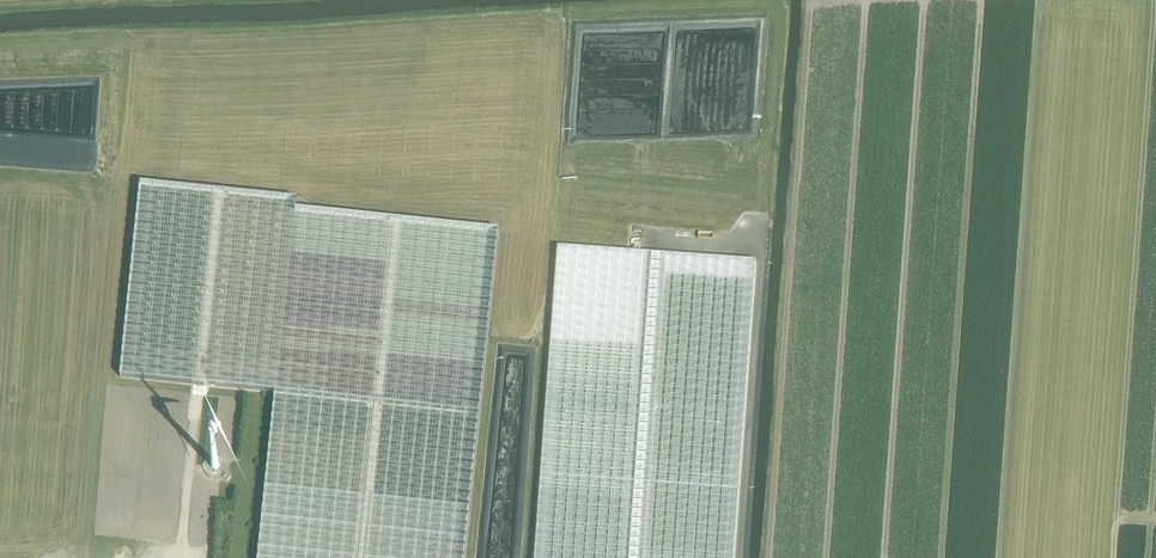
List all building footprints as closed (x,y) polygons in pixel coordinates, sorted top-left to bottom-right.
[(120,377),(190,384),(192,385),(248,390),(263,392),(271,393),(275,393),(267,471),(258,553),(258,557),(464,557),(479,413),(486,341),(491,295),(498,231),(390,220),(296,210),(297,200),(213,191),(140,183),(130,288),(120,377)] [(557,247),(535,557),(733,557),(755,261),(557,247)] [(216,462),(214,462),(213,463),(212,463),(212,464),(211,465),(211,466),(211,467),(211,468),(213,469),(213,470),(214,470),(215,470),(216,470),(217,470),(218,469),(219,468),(219,467),(219,466),(219,465),(219,464),(218,463),(217,462),(216,462)]
